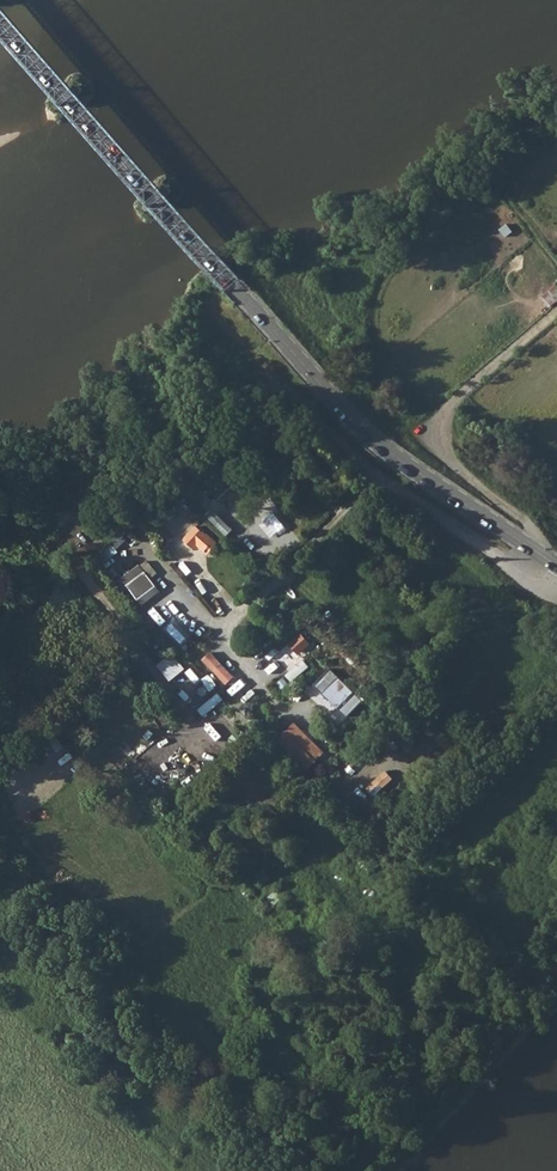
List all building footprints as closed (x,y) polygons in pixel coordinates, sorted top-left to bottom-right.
[(512,233),(506,226),(499,230),(506,239),(512,233)] [(556,288),(541,300),(551,309),(556,303),(556,289),(556,288)] [(223,493),(228,496),(215,514),(249,539),(263,520),(248,509),(255,500),(231,482),(223,493)] [(76,518),(63,530),(71,540),(85,527),(76,518)] [(222,543),(201,524),(186,540),(197,551),(201,547),(211,556),(222,543)] [(117,538),(99,557),(106,563),(124,544),(117,538)] [(142,607),(160,593),(139,566),(115,584),(122,594),(128,590),(142,607)] [(293,645),(302,654),(312,642),(303,634),(293,645)] [(288,674),(293,681),(312,666),(306,659),(288,674)] [(331,669),(315,687),(347,719),(364,704),(331,669)] [(330,752),(299,722),(281,740),(312,771),(330,752)] [(413,745),(420,736),(407,726),(400,735),(413,745)]
